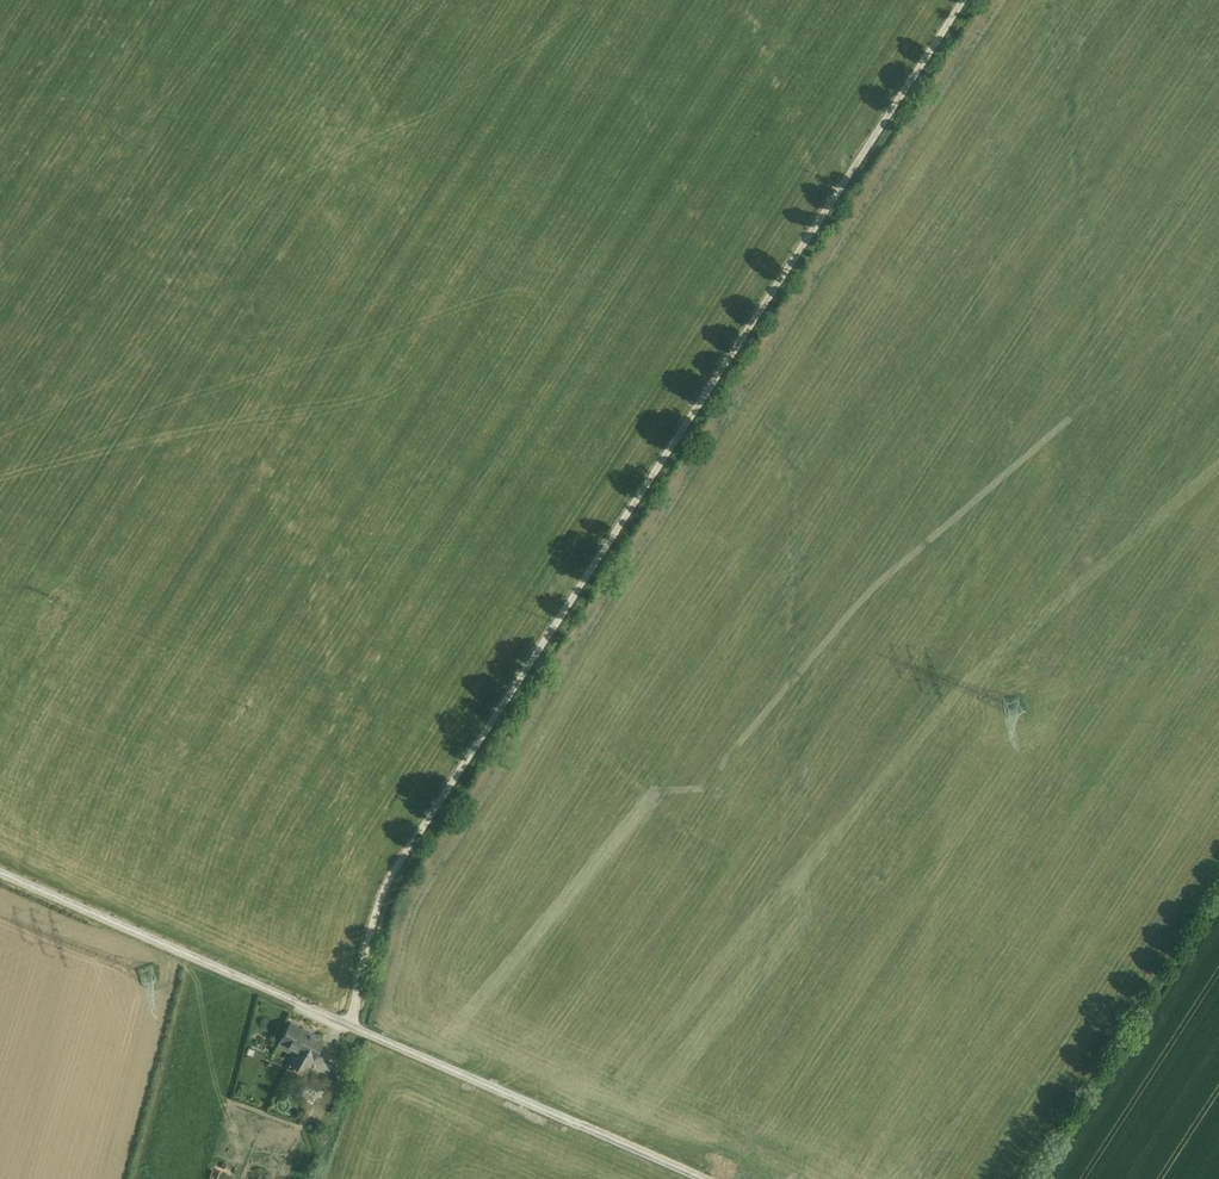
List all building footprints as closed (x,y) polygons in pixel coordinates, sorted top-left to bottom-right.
[(328,1039),(292,1020),(282,1040),(302,1051),(295,1062),(309,1070),(316,1055),(318,1056),(328,1039)] [(329,1071),(333,1061),(320,1057),(317,1067),(329,1071)]
